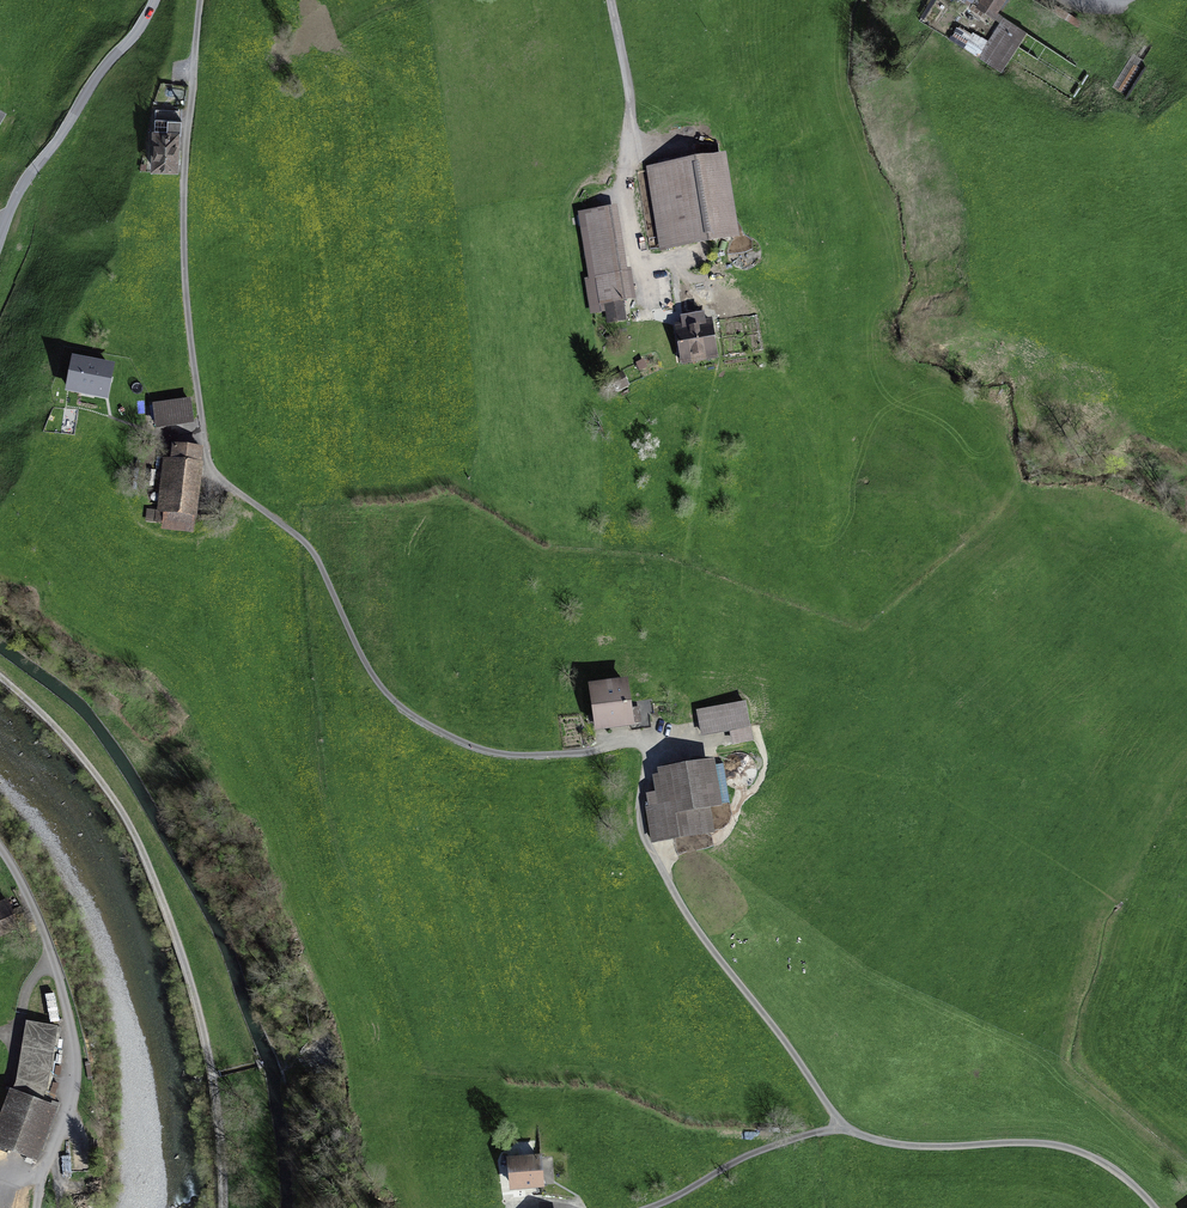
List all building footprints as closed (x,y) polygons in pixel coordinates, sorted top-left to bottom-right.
[(1005,0),(970,0),(969,2),(1000,22),(1004,16),(998,12),(1005,0)] [(1025,34),(1027,30),(1004,16),(1000,22),(978,56),(1002,71),(1009,60),(1025,34)] [(155,126),(152,126),(151,168),(179,169),(180,128),(181,128),(182,109),(155,108),(155,126)] [(729,156),(649,166),(660,251),(740,241),(729,156)] [(619,208),(581,214),(583,227),(589,226),(597,278),(586,279),(591,313),(608,311),(610,324),(628,322),(625,302),(632,301),(619,208)] [(712,318),(674,323),(681,364),(719,359),(712,318)] [(65,356),(59,354),(53,388),(83,393),(90,361),(83,359),(84,356),(66,353),(65,356)] [(190,398),(152,403),(155,429),(194,423),(190,398)] [(161,529),(194,533),(204,462),(201,462),(204,446),(173,443),(171,457),(163,456),(157,510),(146,509),(145,521),(162,523),(161,529)] [(588,683),(595,731),(635,725),(628,677),(588,683)] [(746,701),(696,710),(701,736),(730,731),(732,745),(753,741),(746,701)] [(646,806),(651,843),(715,832),(710,808),(722,806),(714,758),(658,768),(659,774),(652,775),(655,791),(646,793),(649,806),(646,806)] [(58,1026),(26,1020),(16,1081),(13,1090),(42,1101),(48,1086),(58,1026)] [(37,1161),(58,1107),(42,1101),(13,1090),(10,1088),(0,1115),(0,1147),(37,1161)] [(542,1154),(507,1158),(510,1191),(545,1188),(542,1154)]
